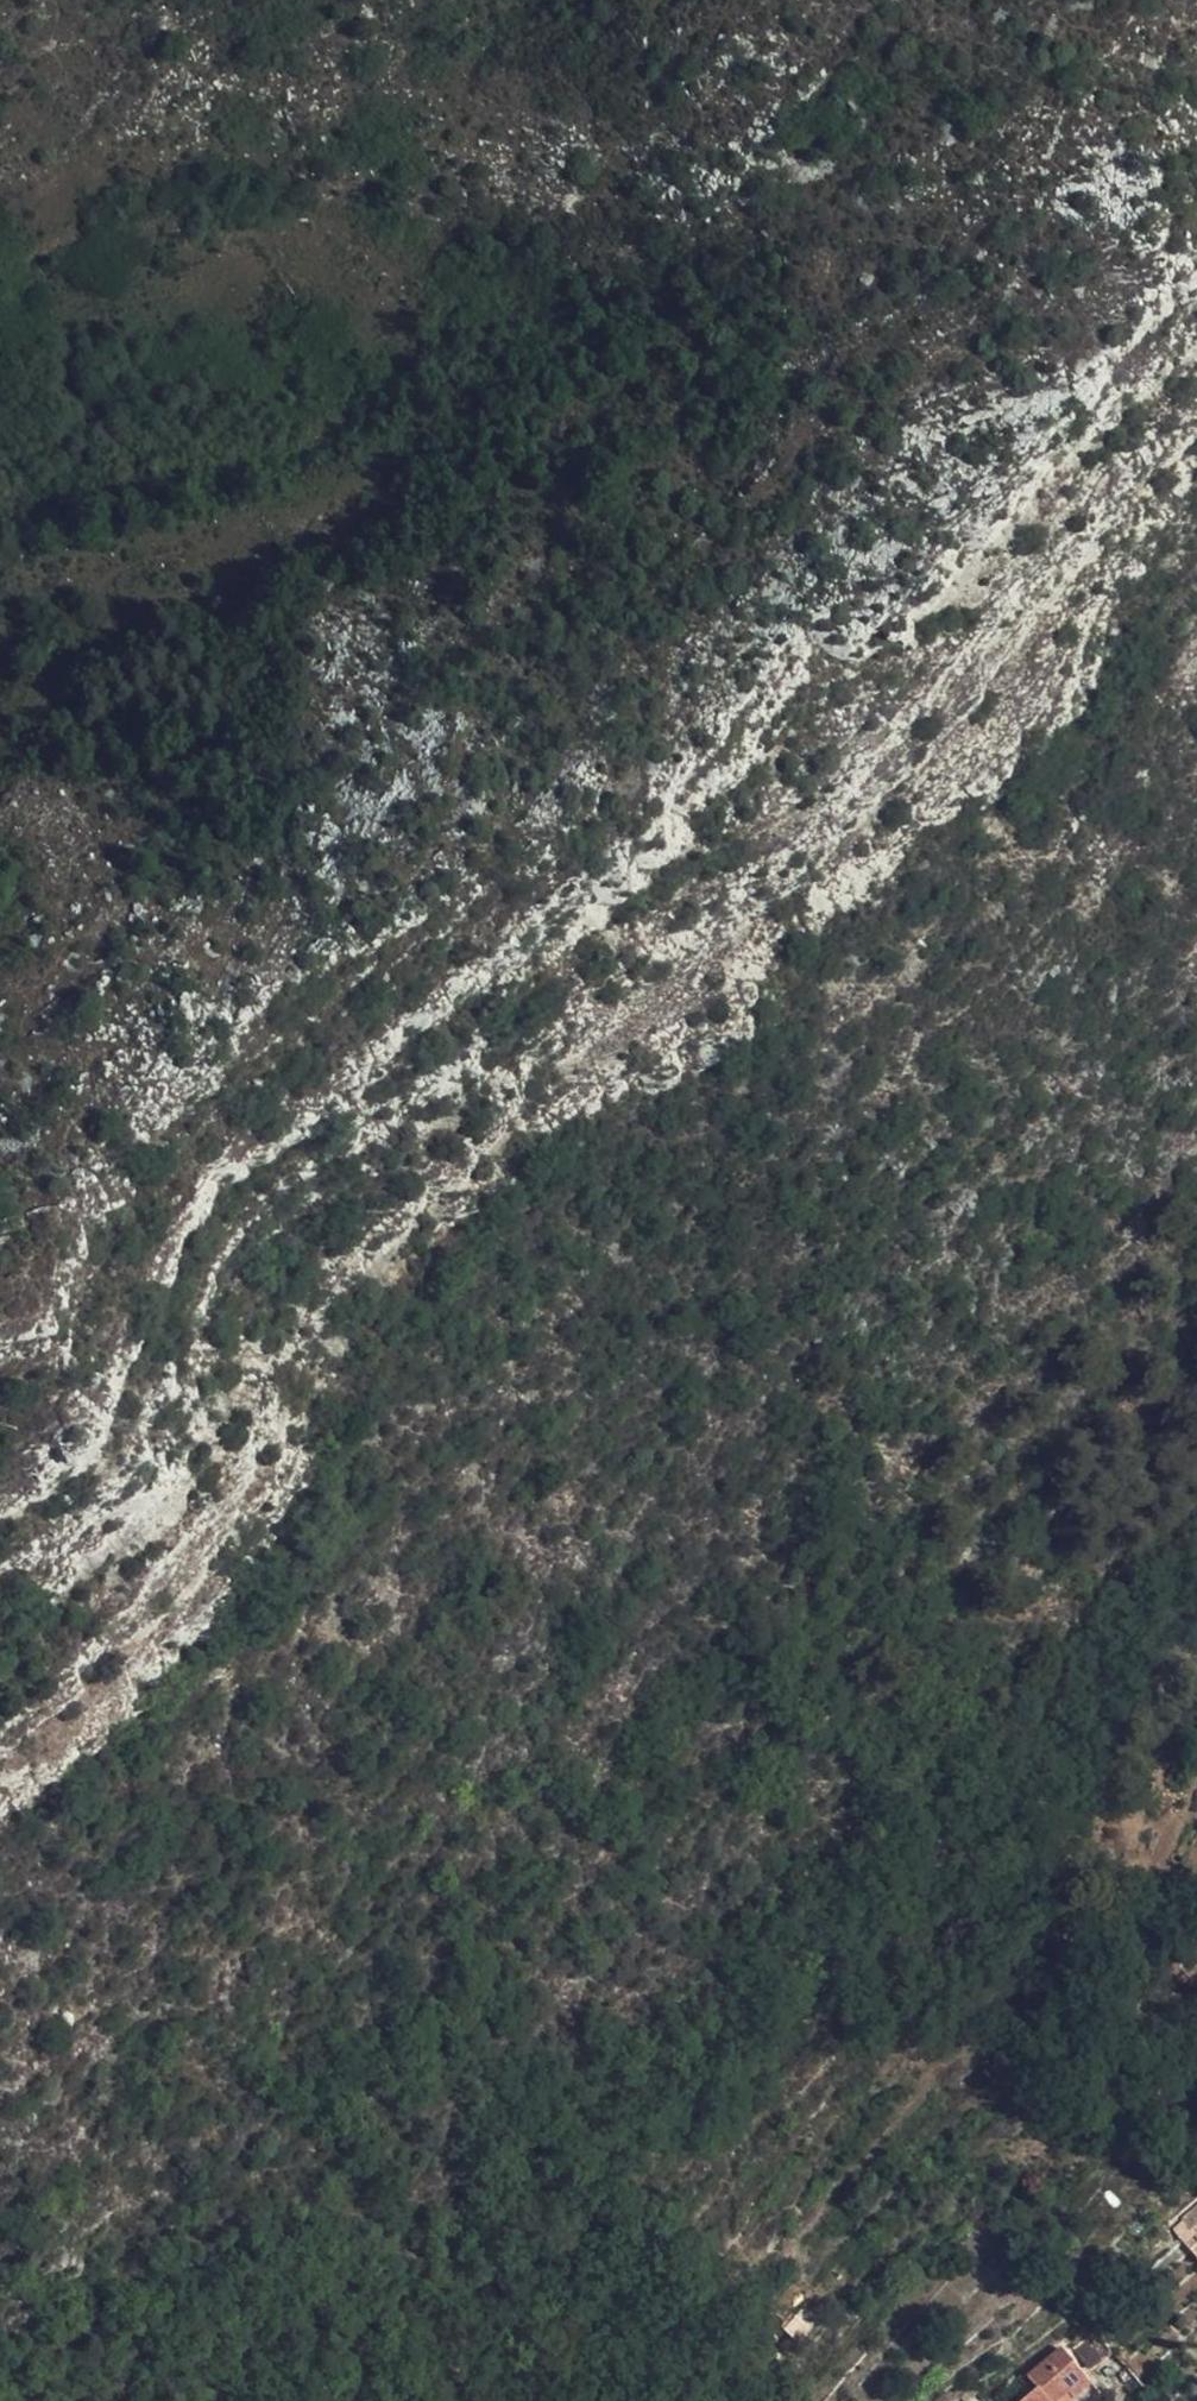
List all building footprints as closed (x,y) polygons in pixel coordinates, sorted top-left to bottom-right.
[(807,2314),(787,2326),(796,2342),(817,2330),(807,2314)] [(1073,2399),(1091,2382),(1061,2347),(1027,2376),(1037,2389),(1024,2400),(1056,2400),(1067,2392),(1073,2399)] [(1073,2399),(1067,2392),(1056,2400),(1070,2400),(1073,2399)]
